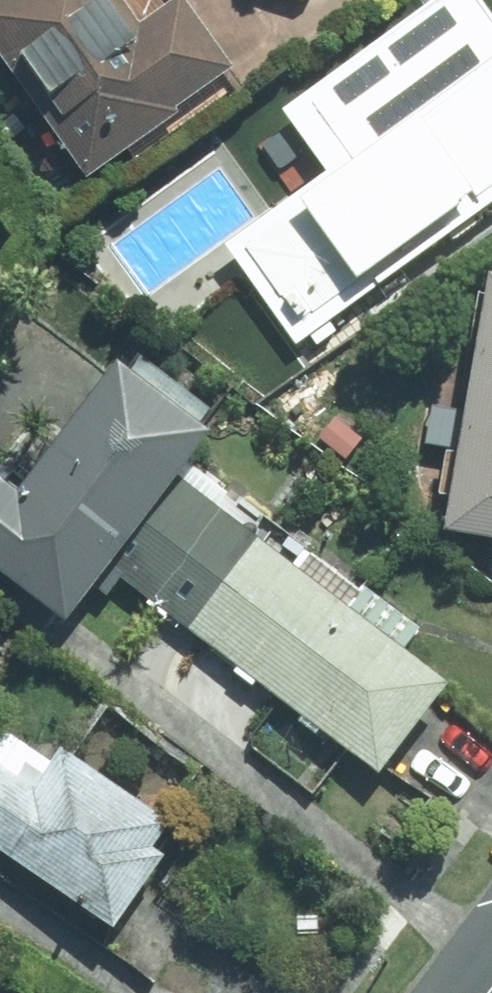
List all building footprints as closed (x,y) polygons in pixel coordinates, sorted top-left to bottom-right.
[(242,75),(190,2),(150,32),(127,0),(8,0),(0,6),(0,54),(93,182),(242,75)] [(307,339),(491,206),(491,0),(445,0),(296,107),(341,170),(238,244),(307,339)] [(491,532),(491,288),(456,526),(491,532)] [(224,426),(135,355),(32,482),(18,471),(0,493),(0,553),(74,613),(121,555),(389,769),(459,682),(191,468),(224,426)] [(122,921),(171,849),(159,841),(174,819),(70,750),(45,787),(0,757),(0,839),(122,921)]
